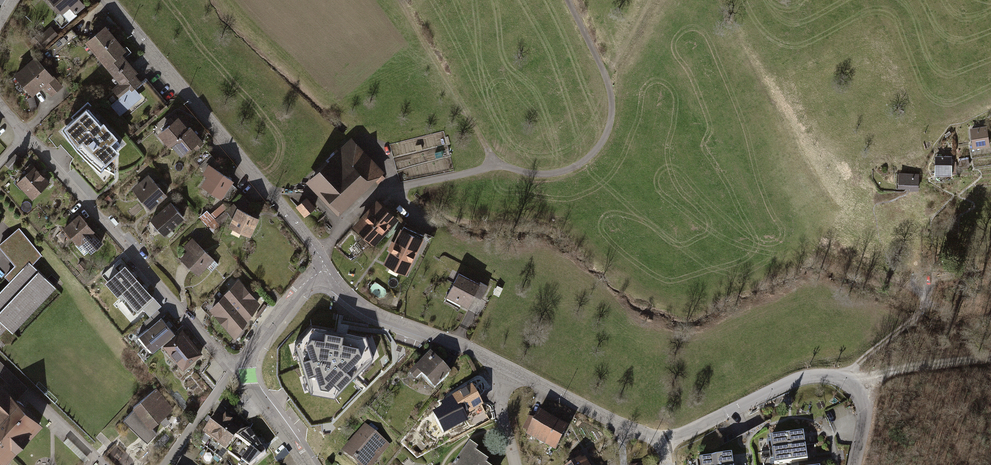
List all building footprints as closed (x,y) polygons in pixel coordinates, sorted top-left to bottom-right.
[(78,0),(51,0),(62,12),(69,6),(75,12),(83,6),(78,0)] [(108,26),(105,21),(97,27),(100,31),(96,34),(94,33),(88,38),(89,40),(88,41),(98,52),(115,38),(106,28),(108,26)] [(41,38),(38,34),(31,40),(40,50),(56,35),(51,29),(41,38)] [(75,36),(70,30),(47,50),(52,56),(75,36)] [(115,38),(98,52),(123,82),(114,90),(127,106),(137,98),(131,90),(140,83),(133,74),(136,72),(123,57),(130,51),(126,47),(124,49),(115,38)] [(61,87),(36,58),(16,76),(21,82),(23,81),(27,86),(26,88),(32,94),(42,85),(52,95),(61,87)] [(27,99),(31,110),(37,108),(34,97),(27,99)] [(124,108),(118,101),(112,106),(118,113),(124,108)] [(120,144),(89,109),(65,131),(99,169),(112,158),(110,156),(116,151),(114,150),(120,144)] [(171,124),(161,132),(172,144),(174,142),(188,129),(178,118),(177,118),(175,115),(168,121),(171,124)] [(190,127),(188,129),(174,142),(184,153),(193,145),(196,148),(202,143),(200,140),(200,139),(190,127)] [(988,143),(986,127),(972,129),(973,138),(971,138),(971,142),(973,141),(974,145),(988,143)] [(379,171),(361,153),(350,163),(340,152),(312,178),(341,208),(379,171)] [(21,159),(16,154),(6,164),(11,170),(21,159)] [(951,173),(951,158),(943,158),(943,156),(942,156),(942,158),(937,158),(937,173),(951,173)] [(29,171),(18,182),(32,198),(49,182),(42,176),(44,175),(40,171),(39,172),(31,163),(26,168),(29,171)] [(203,185),(220,197),(232,180),(214,168),(203,185)] [(918,189),(918,175),(900,174),(900,183),(910,183),(910,188),(918,189)] [(166,195),(149,175),(140,182),(142,185),(135,191),(150,208),(166,195)] [(306,214),(313,208),(306,199),(299,204),(306,214)] [(171,203),(152,219),(164,233),(183,217),(171,203)] [(235,215),(238,209),(234,204),(226,210),(229,214),(233,218),(235,215)] [(357,227),(373,241),(395,218),(379,204),(372,211),(370,209),(361,219),(363,221),(357,227)] [(214,220),(226,209),(223,205),(210,216),(214,220)] [(253,216),(238,209),(235,215),(238,216),(233,226),(249,234),(258,216),(254,213),(253,216)] [(218,223),(229,214),(226,210),(215,220),(218,223)] [(88,224),(80,215),(64,229),(78,244),(76,245),(84,255),(90,250),(92,252),(101,243),(91,232),(93,230),(93,229),(95,227),(90,222),(88,224)] [(423,235),(404,226),(396,242),(392,241),(389,248),(392,250),(386,262),(391,265),(389,269),(397,273),(399,269),(405,271),(423,235)] [(54,286),(31,264),(40,254),(19,229),(0,244),(0,246),(16,265),(6,276),(12,281),(0,293),(0,334),(7,327),(11,331),(54,286)] [(218,263),(197,243),(182,258),(184,259),(183,260),(188,266),(189,265),(197,273),(205,265),(211,270),(218,263)] [(85,266),(81,261),(76,265),(81,270),(85,266)] [(152,297),(125,266),(107,281),(134,312),(152,297)] [(479,284),(459,273),(448,293),(463,301),(461,304),(467,307),(474,294),(480,298),(487,285),(480,282),(479,284)] [(258,303),(238,281),(225,295),(246,320),(258,303)] [(502,288),(497,285),(492,293),(498,296),(502,288)] [(235,336),(246,320),(225,295),(211,309),(235,336)] [(333,318),(333,305),(319,304),(318,317),(333,318)] [(174,333),(161,317),(138,336),(150,352),(163,342),(171,336),(174,333)] [(366,334),(311,325),(303,368),(311,392),(334,397),(373,357),(366,334)] [(171,336),(163,342),(183,367),(200,353),(194,345),(196,343),(193,340),(191,341),(182,331),(173,338),(171,336)] [(449,374),(432,356),(418,369),(435,387),(449,374)] [(15,388),(9,394),(16,401),(28,388),(0,361),(0,374),(15,388)] [(39,424),(24,409),(23,406),(21,403),(19,401),(16,401),(9,394),(2,388),(0,390),(0,455),(4,460),(39,424)] [(173,410),(155,389),(133,407),(134,408),(123,419),(147,442),(157,433),(152,427),(173,410)] [(481,405),(472,389),(453,399),(454,401),(443,407),(446,411),(435,417),(443,432),(456,425),(452,418),(461,413),(462,415),(481,405)] [(555,425),(538,416),(530,433),(538,437),(537,438),(546,443),(547,442),(556,447),(565,430),(564,430),(565,427),(556,422),(555,425)] [(223,421),(218,418),(205,435),(226,450),(235,437),(238,433),(229,426),(231,422),(225,418),(223,421)] [(365,428),(358,437),(359,438),(350,450),(357,455),(354,459),(361,464),(370,464),(386,445),(365,428)] [(238,433),(235,437),(251,449),(240,464),(252,464),(266,453),(249,430),(238,433)] [(806,446),(803,432),(770,437),(772,451),(806,446)] [(455,464),(485,464),(487,461),(475,452),(477,449),(470,444),(455,464)] [(806,446),(772,451),(774,464),(808,460),(806,446)] [(576,453),(572,456),(576,463),(574,464),(587,464),(584,460),(581,461),(576,453)] [(700,459),(701,464),(733,464),(732,454),(700,459)]
